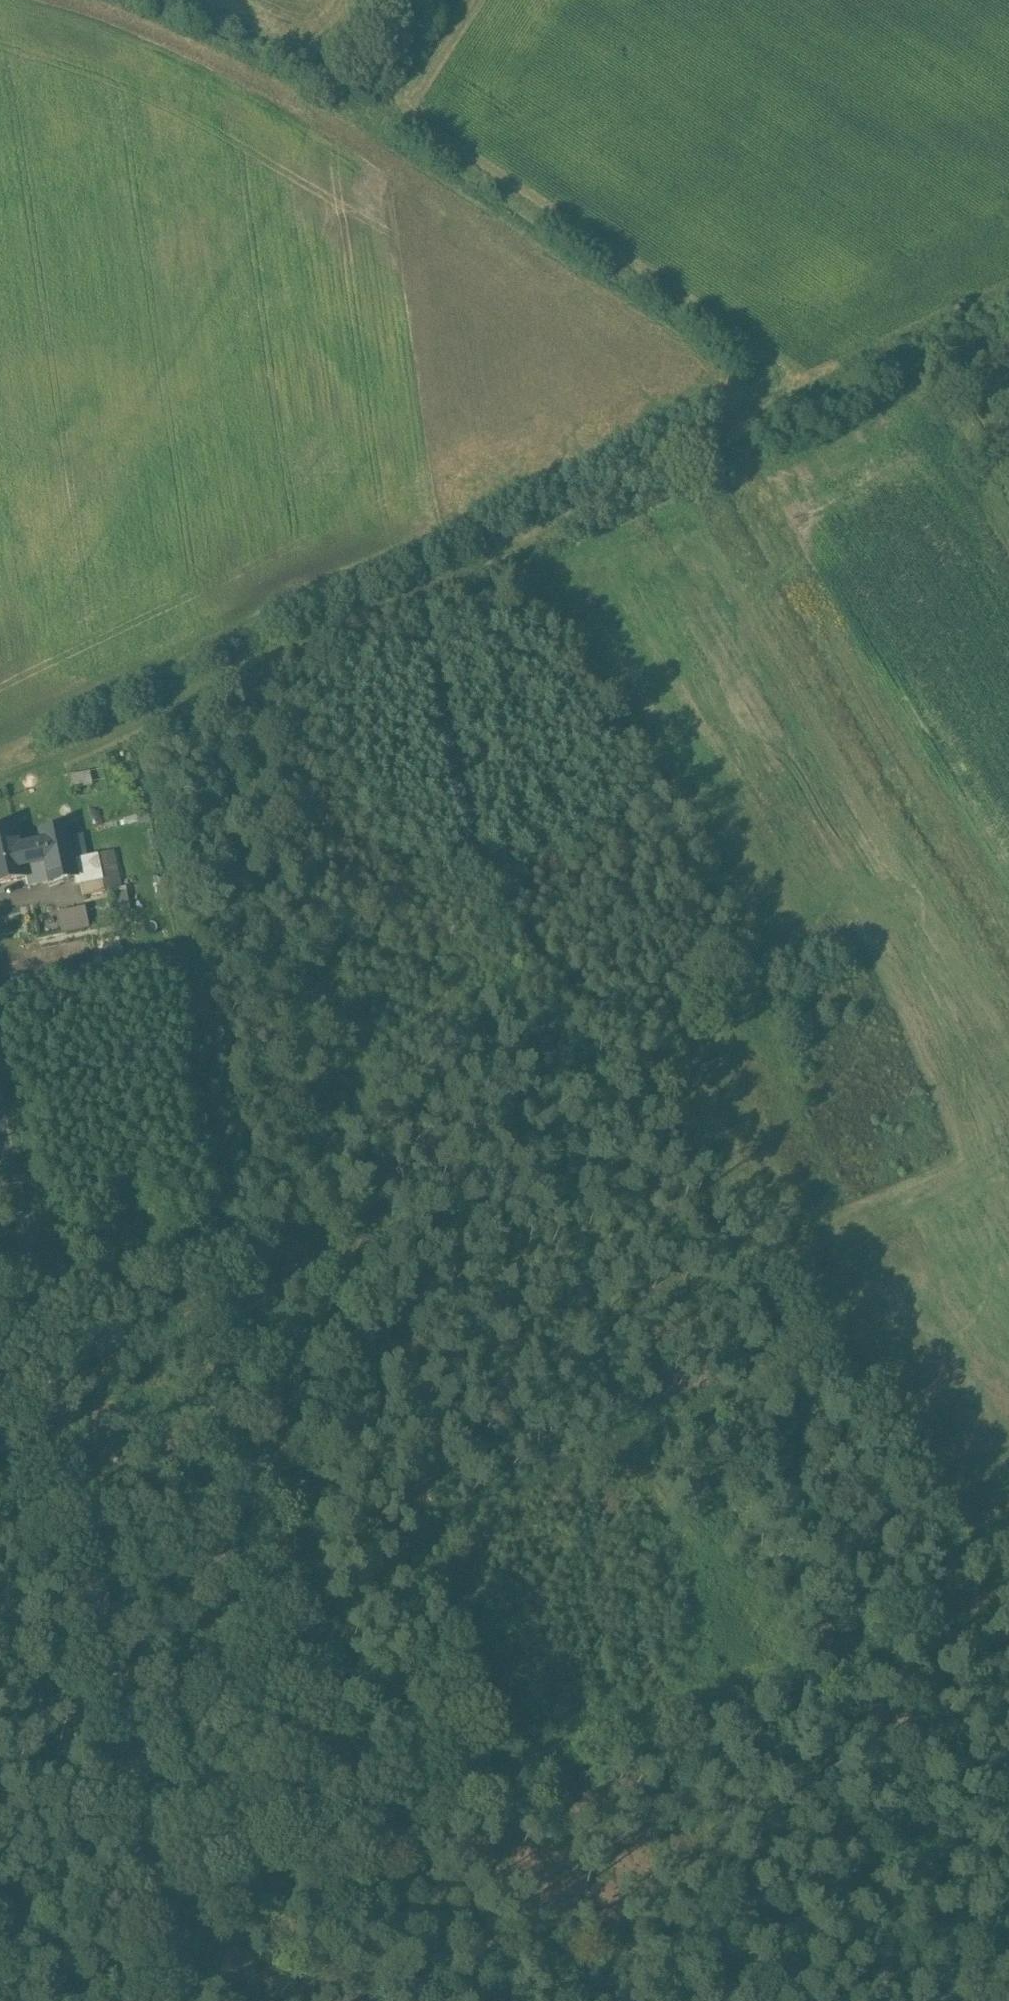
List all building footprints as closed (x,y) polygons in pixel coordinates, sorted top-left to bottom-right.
[(50,871),(52,882),(90,874),(82,836),(67,839),(65,826),(41,831),(44,843),(50,871)] [(0,830),(0,881),(50,871),(44,843),(19,848),(15,827),(0,830)] [(103,880),(81,884),(83,896),(105,891),(103,880)] [(85,910),(58,915),(62,933),(89,928),(85,910)]
